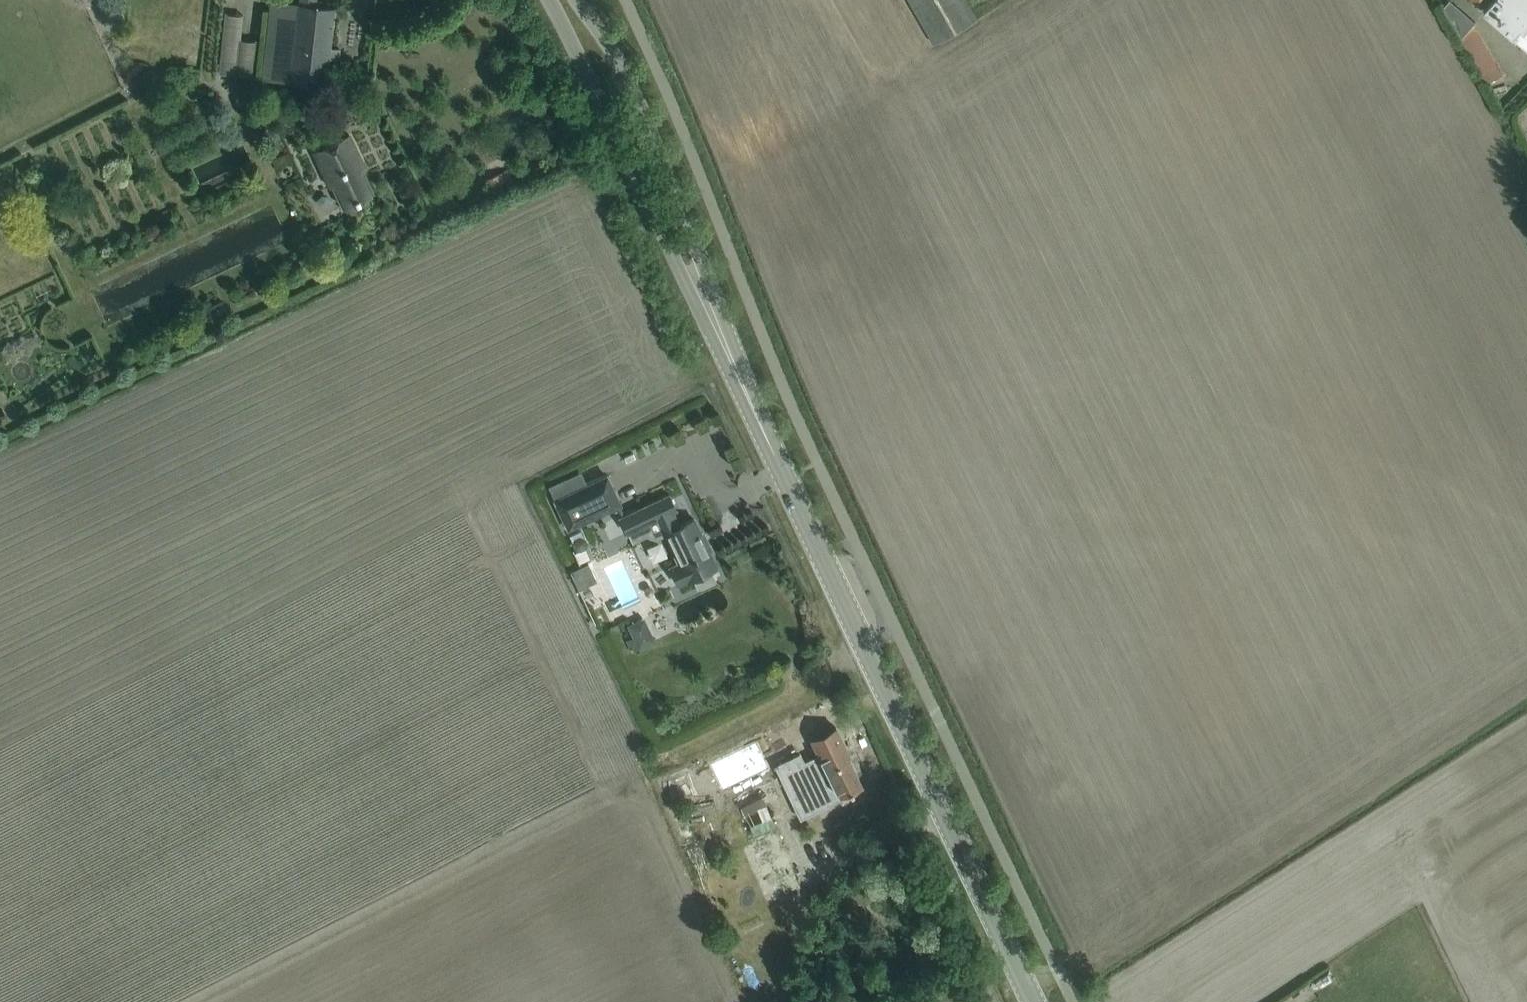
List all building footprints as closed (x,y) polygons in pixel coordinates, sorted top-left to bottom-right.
[(298,3),(270,0),(269,0),(261,76),(289,80),(325,84),(327,67),(329,54),(340,55),(341,47),(330,45),(334,7),(298,3)] [(965,0),(909,0),(933,43),(975,18),(965,0)] [(1492,0),(1473,0),(1483,9),(1484,8),(1485,9),(1492,0)] [(1483,9),(1526,47),(1526,0),(1492,0),(1485,9),(1484,8),(1483,9)] [(313,149),(322,168),(329,185),(332,183),(343,206),(373,192),(359,163),(362,162),(349,133),(313,149)] [(622,507),(607,476),(554,499),(570,531),(622,507)] [(627,533),(659,518),(681,563),(671,568),(679,584),(696,577),(699,586),(714,579),(710,570),(717,567),(695,518),(680,525),(673,511),(676,509),(670,495),(620,518),(627,533)] [(800,798),(804,807),(805,809),(816,804),(840,792),(841,795),(843,794),(861,785),(833,727),(815,736),(813,737),(822,759),(815,762),(818,770),(806,775),(797,754),(778,762),(794,800),(800,798)]
